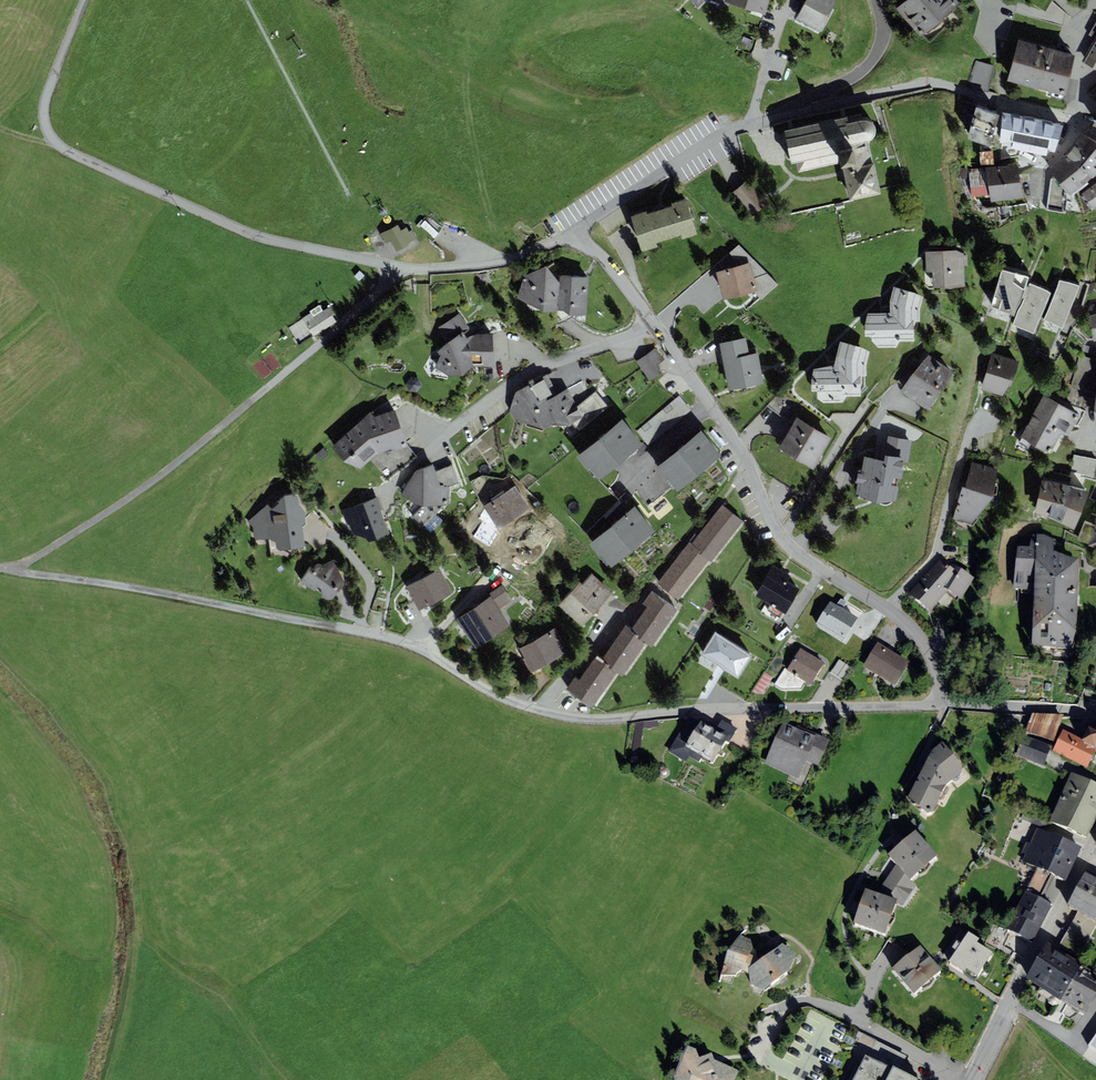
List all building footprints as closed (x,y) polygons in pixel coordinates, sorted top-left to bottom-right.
[(729,6),(729,4),(765,15),(769,0),(708,0),(729,6)] [(837,0),(806,0),(794,21),(818,34),(837,0)] [(959,3),(957,0),(907,0),(897,9),(921,37),(959,3)] [(1095,39),(1082,60),(1095,68),(1095,39)] [(1076,55),(1018,40),(1008,81),(1065,96),(1076,55)] [(995,66),(975,61),(968,87),(988,92),(995,66)] [(990,147),(1000,116),(976,108),(974,115),(967,113),(963,123),(972,126),(967,140),(990,147)] [(1054,150),(1061,125),(1003,114),(1000,142),(1054,150)] [(841,163),(872,157),(869,142),(872,140),(874,138),(876,135),(876,130),(874,126),(871,124),(868,121),(864,121),(849,124),(847,118),(784,131),(788,149),(791,164),(796,163),(798,172),(841,163)] [(1095,175),(1095,142),(1081,133),(1066,155),(1093,178),(1095,175)] [(982,159),(993,159),(992,150),(982,151),(982,159)] [(1069,196),(1093,178),(1066,155),(1049,170),(1069,196)] [(872,157),(841,163),(843,173),(849,201),(880,194),(872,157)] [(1023,198),(1018,165),(969,169),(972,197),(990,194),(991,202),(1023,198)] [(749,180),(732,193),(752,217),(768,203),(749,180)] [(1082,194),(1093,211),(1095,208),(1095,184),(1082,194)] [(646,212),(631,217),(642,252),(657,248),(656,244),(681,236),(682,239),(697,235),(686,199),(671,204),(671,207),(647,214),(646,212)] [(385,243),(390,241),(396,252),(408,245),(407,244),(416,239),(412,230),(409,232),(407,228),(401,231),(398,225),(380,234),(385,243)] [(966,287),(964,254),(957,251),(926,252),(926,273),(932,273),(933,288),(966,287)] [(750,263),(716,272),(723,300),(757,291),(750,263)] [(557,313),(558,310),(559,282),(545,267),(523,276),(517,298),(543,312),(557,313)] [(1029,278),(1002,270),(992,307),(1014,316),(1029,278)] [(559,276),(559,282),(558,310),(563,311),(569,316),(586,315),(589,277),(559,276)] [(1080,287),(1060,281),(1044,321),(1062,329),(1080,287)] [(1051,294),(1030,284),(1013,324),(1034,333),(1051,294)] [(923,297),(893,287),(890,302),(890,313),(868,313),(865,324),(865,337),(870,338),(878,348),(896,348),(900,342),(914,342),(914,322),(920,322),(919,310),(923,297)] [(319,306),(301,318),(314,337),(337,321),(328,308),(323,311),(319,306)] [(449,342),(437,352),(440,356),(435,368),(448,376),(464,376),(473,367),(495,367),(493,334),(477,334),(467,338),(463,333),(470,329),(459,313),(439,328),(449,342)] [(758,353),(749,355),(745,338),(719,343),(729,391),(764,384),(758,353)] [(862,347),(840,341),(834,365),(814,369),(811,380),(812,392),(817,392),(817,399),(823,404),(843,403),(847,397),(861,396),(861,377),(867,376),(866,365),(870,352),(862,347)] [(656,348),(636,361),(649,381),(662,372),(657,366),(664,361),(656,348)] [(981,390),(1003,396),(1013,382),(1019,361),(991,354),(981,390)] [(927,410),(954,373),(928,355),(901,392),(927,410)] [(1075,355),(1067,388),(1090,394),(1095,371),(1095,361),(1075,355)] [(541,404),(558,394),(547,374),(514,393),(511,411),(515,419),(543,430),(552,425),(541,404)] [(541,404),(552,425),(570,426),(573,424),(583,418),(577,407),(567,389),(558,394),(541,404)] [(609,407),(595,391),(577,407),(583,418),(573,424),(579,431),(609,407)] [(1043,395),(1020,437),(1051,454),(1062,434),(1068,437),(1080,415),(1043,395)] [(679,396),(637,431),(648,445),(691,410),(679,396)] [(370,412),(332,447),(343,462),(361,469),(377,454),(391,449),(396,451),(408,446),(395,411),(374,417),(370,412)] [(813,469),(832,439),(797,418),(778,448),(813,469)] [(622,420),(576,457),(587,471),(589,469),(599,482),(643,446),(622,420)] [(700,431),(655,469),(666,482),(668,481),(678,492),(721,455),(700,431)] [(912,440),(888,436),(886,447),(875,445),(873,458),(864,457),(861,473),(859,473),(855,495),(876,504),(896,502),(900,479),(901,480),(904,463),(908,463),(912,440)] [(1074,455),(1070,473),(1094,478),(1095,467),(1095,459),(1074,455)] [(962,487),(953,519),(971,524),(994,498),(997,470),(972,461),(965,488),(962,487)] [(433,464),(415,471),(400,497),(422,507),(412,517),(431,533),(442,521),(436,515),(443,506),(449,505),(449,487),(459,483),(452,465),(435,471),(433,464)] [(1051,482),(1041,480),(1034,513),(1055,521),(1074,530),(1082,513),(1088,493),(1069,487),(1071,478),(1054,473),(1051,482)] [(515,486),(477,508),(492,533),(530,510),(515,486)] [(267,505),(248,522),(253,526),(254,536),(257,539),(269,539),(276,542),(277,548),(280,551),(305,548),(302,526),(305,522),(305,513),(299,506),(299,498),(293,494),(284,496),(278,502),(279,503),(272,509),(267,505)] [(377,497),(342,510),(351,533),(370,542),(390,533),(381,511),(383,510),(377,497)] [(722,505),(690,544),(710,560),(711,561),(743,522),(722,505)] [(634,507),(589,544),(599,557),(601,555),(612,568),(655,532),(634,507)] [(1094,526),(1084,523),(1078,541),(1095,547),(1095,522),(1094,526)] [(1030,554),(1017,554),(1013,594),(1034,596),(1032,652),(1072,657),(1077,640),(1079,570),(1053,560),(1054,547),(1045,541),(1033,539),(1030,554)] [(689,544),(657,583),(678,600),(710,560),(690,544),(689,544)] [(781,613),(798,582),(788,576),(790,571),(772,561),(756,591),(771,599),(768,606),(781,613)] [(310,569),(301,583),(326,600),(333,600),(344,581),(337,568),(338,565),(334,562),(323,568),(320,566),(316,567),(313,571),(310,569)] [(955,578),(950,573),(939,562),(908,598),(929,618),(948,597),(943,593),(955,578)] [(440,570),(423,578),(436,602),(452,593),(440,570)] [(943,593),(948,597),(962,604),(974,583),(953,570),(950,573),(955,578),(943,593)] [(580,582),(558,605),(581,627),(613,594),(592,575),(583,585),(580,582)] [(423,578),(407,587),(419,610),(436,602),(423,578)] [(489,598),(456,619),(476,649),(511,626),(500,610),(512,601),(502,585),(487,595),(489,598)] [(643,603),(647,607),(631,629),(647,641),(653,645),(678,610),(652,591),(643,603)] [(843,642),(858,618),(830,601),(816,625),(843,642)] [(625,625),(600,660),(617,672),(622,675),(647,641),(631,629),(625,625)] [(738,672),(752,648),(715,626),(701,650),(738,672)] [(556,628),(537,639),(550,663),(569,653),(556,628)] [(537,639),(518,649),(532,674),(550,663),(537,639)] [(878,642),(871,653),(902,672),(909,661),(878,642)] [(801,648),(794,659),(818,673),(824,662),(801,648)] [(895,685),(902,672),(871,653),(863,666),(895,685)] [(576,676),(567,688),(592,706),(617,672),(600,660),(595,657),(579,679),(576,676)] [(811,685),(818,673),(794,659),(788,669),(785,668),(775,684),(782,689),(801,689),(805,682),(811,685)] [(853,668),(839,659),(831,672),(845,681),(853,668)] [(726,741),(729,743),(737,729),(722,719),(715,731),(689,716),(668,751),(685,762),(689,756),(698,762),(702,756),(713,762),(726,741)] [(1063,720),(1033,717),(1026,735),(1054,746),(1063,720)] [(830,740),(783,720),(764,763),(798,779),(806,761),(818,766),(830,740)] [(1053,755),(1087,772),(1095,755),(1095,741),(1088,737),(1085,744),(1063,734),(1053,755)] [(1051,747),(1024,738),(1017,758),(1044,767),(1051,747)] [(961,772),(962,766),(943,742),(931,750),(908,797),(928,813),(938,807),(946,784),(961,772)] [(1084,844),(1095,819),(1095,790),(1071,779),(1048,826),(1084,844)] [(909,880),(937,856),(915,830),(904,840),(899,835),(891,842),(896,847),(888,855),(896,864),(909,880)] [(1062,884),(1078,850),(1038,831),(1021,864),(1062,884)] [(909,880),(896,864),(876,895),(896,902),(903,905),(915,886),(909,880)] [(1086,871),(1067,904),(1079,911),(1060,943),(1079,953),(1095,924),(1095,877),(1086,871)] [(853,925),(885,936),(896,902),(876,895),(864,891),(859,904),(852,901),(849,911),(857,913),(853,925)] [(1031,948),(1052,909),(1025,895),(1004,934),(1031,948)] [(976,986),(993,960),(978,950),(980,946),(958,931),(941,957),(952,964),(949,968),(976,986)] [(796,953),(782,943),(759,959),(757,951),(753,948),(751,939),(740,935),(727,949),(722,975),(736,974),(742,971),(749,974),(750,985),(764,990),(790,970),(796,953)] [(1026,978),(1061,999),(1082,964),(1047,943),(1026,978)] [(914,1002),(942,978),(920,952),(892,976),(914,1002)] [(1082,964),(1061,999),(1085,1014),(1095,996),(1095,973),(1082,964)] [(900,1069),(907,1055),(862,1033),(839,1079),(922,1079),(900,1069)] [(673,1077),(674,1079),(735,1079),(740,1071),(718,1061),(714,1059),(711,1053),(700,1057),(696,1049),(685,1044),(673,1077)]
